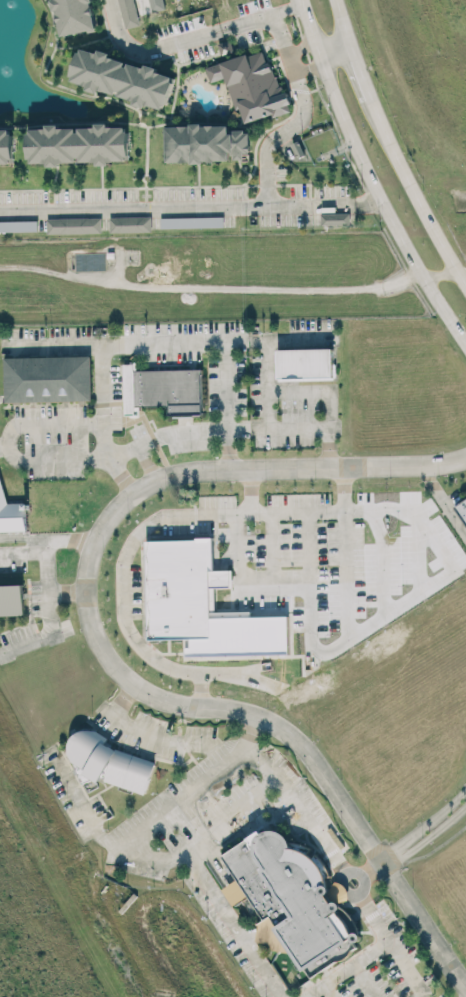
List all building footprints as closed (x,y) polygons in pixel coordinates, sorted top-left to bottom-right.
[(60,36),(96,30),(91,0),(54,0),(60,36)] [(140,25),(134,0),(118,0),(125,28),(140,25)] [(233,51),(229,40),(218,43),(221,55),(233,51)] [(71,86),(167,107),(173,75),(158,72),(158,68),(127,62),(127,61),(111,57),(112,54),(79,47),(71,86)] [(206,67),(211,82),(226,77),(236,110),(241,108),(246,123),(288,111),(269,48),(206,67)] [(28,164),(60,164),(60,163),(110,163),(110,161),(128,161),(129,127),(109,126),(109,123),(96,122),(96,127),(47,126),(47,128),(29,128),(28,164)] [(165,161),(232,161),(232,160),(250,160),(250,131),(230,131),(230,125),(165,125),(165,161)] [(14,163),(13,127),(0,128),(0,164),(14,163)] [(350,212),(321,213),(321,225),(350,224),(350,212)] [(151,216),(110,217),(110,232),(152,231),(151,216)] [(47,218),(47,234),(102,232),(101,217),(47,218)] [(0,221),(0,232),(38,231),(38,221),(0,221)] [(278,380),(334,379),(333,348),(278,349),(278,380)] [(5,402),(92,400),(91,355),(4,357),(5,402)] [(202,369),(136,370),(136,363),(125,363),(126,415),(140,415),(140,406),(169,405),(169,415),(203,415),(202,369)] [(25,502),(2,503),(0,460),(0,531),(26,530),(25,502)] [(465,524),(465,498),(454,505),(465,524)] [(214,538),(146,540),(148,639),(211,638),(210,588),(233,587),(232,570),(214,570),(214,538)] [(0,585),(0,615),(24,615),(23,584),(0,585)] [(156,761),(105,746),(108,736),(77,726),(67,760),(78,764),(76,773),(84,775),(83,778),(99,783),(99,779),(146,794),(156,761)] [(222,854),(237,880),(224,888),(234,905),(249,896),(264,920),(261,922),(255,940),(269,945),(270,947),(295,956),(309,978),(338,961),(340,954),(344,956),(356,948),(360,936),(359,935),(351,932),(339,912),(341,904),(330,900),(328,896),(331,886),(312,854),(294,848),(286,835),(271,829),(251,841),(249,838),(222,854)]
